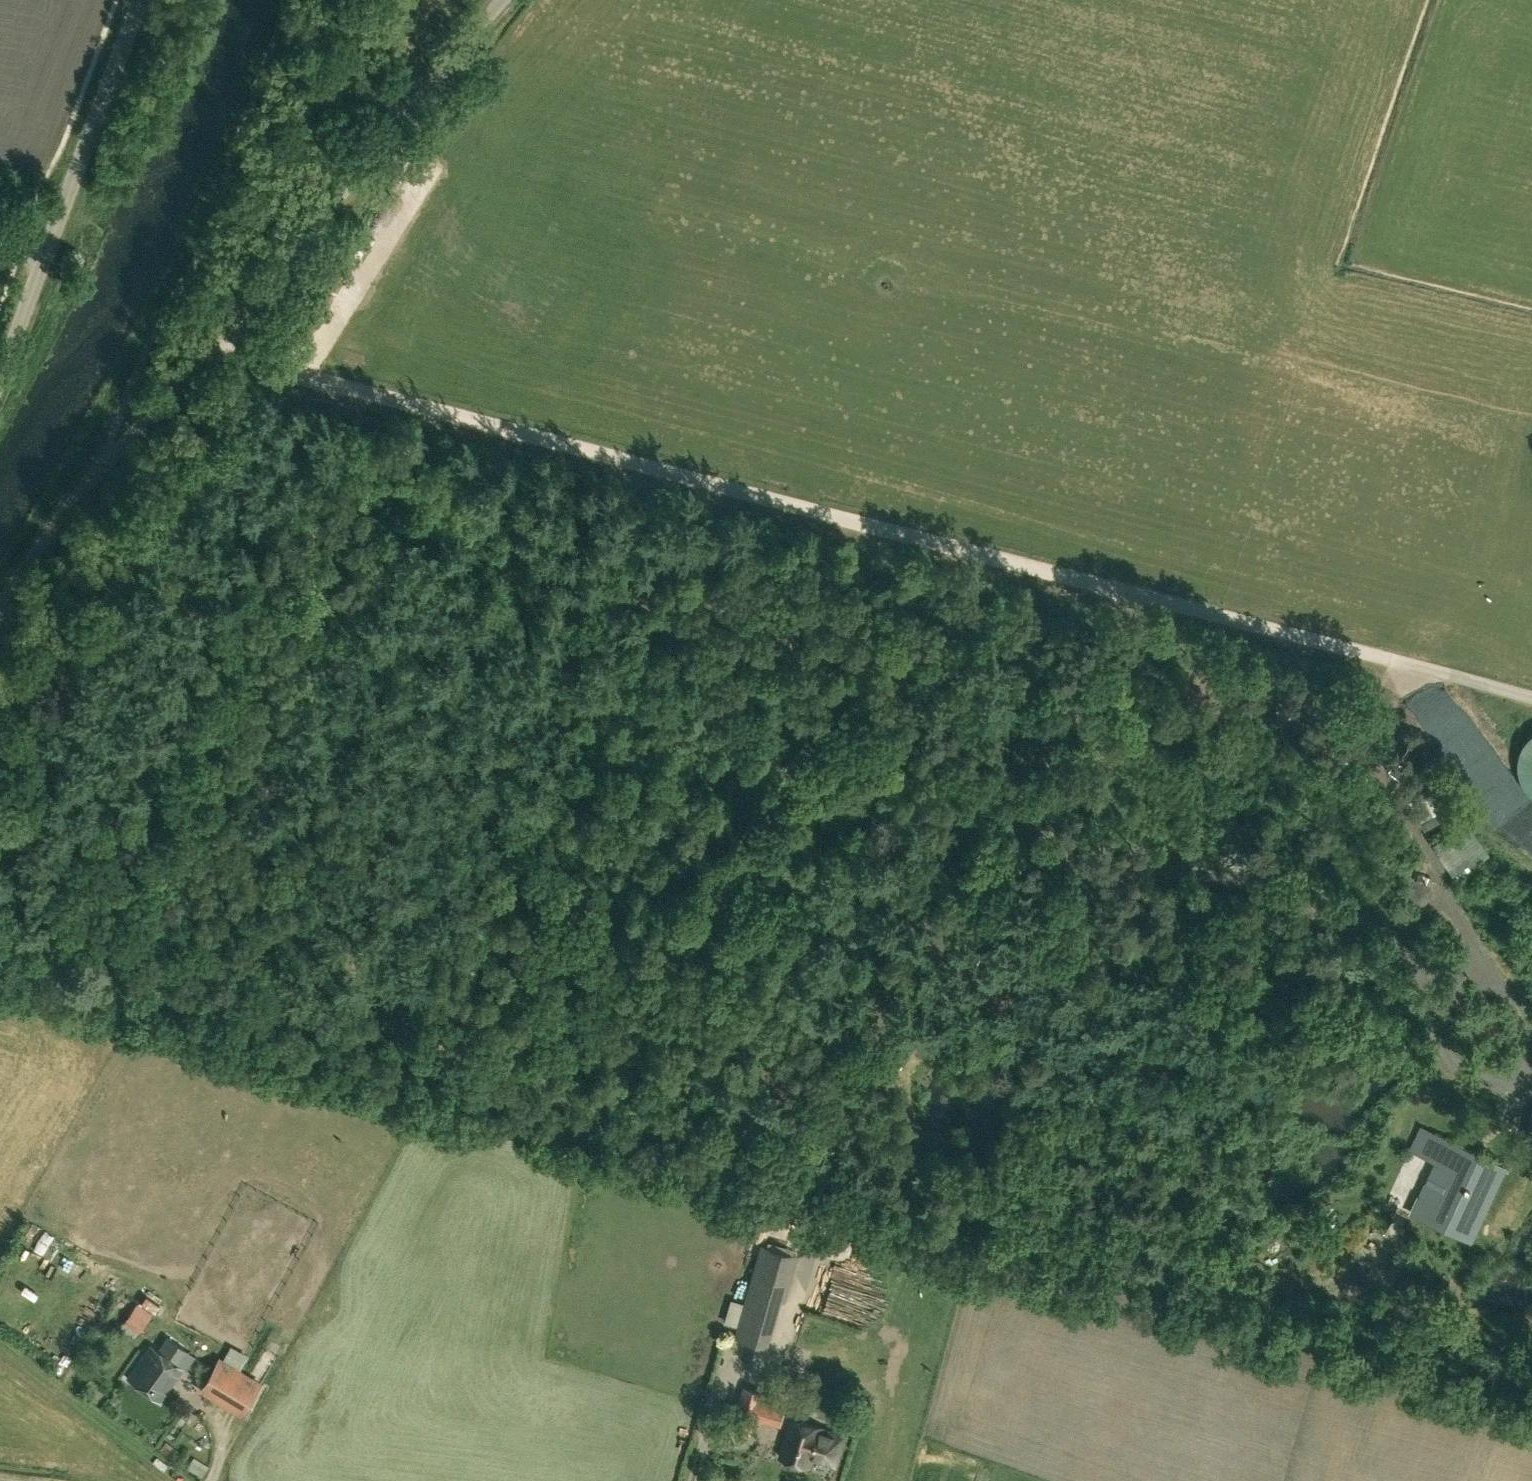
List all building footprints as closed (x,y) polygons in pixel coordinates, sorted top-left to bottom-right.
[(1508,763),(1483,777),(1490,790),(1515,776),(1508,763)] [(1429,892),(1418,896),(1424,911),(1434,907),(1429,892)] [(1410,1151),(1453,1171),(1437,1205),(1470,1219),(1486,1183),(1487,1183),(1496,1162),(1420,1127),(1410,1151)] [(782,1247),(782,1255),(829,1255),(829,1238),(798,1238),(799,1223),(769,1223),(768,1247),(782,1247)] [(737,1337),(772,1347),(785,1301),(788,1302),(798,1269),(760,1258),(737,1337)] [(146,1302),(161,1310),(166,1300),(151,1293),(146,1302)] [(832,1313),(841,1314),(844,1294),(835,1293),(832,1313)] [(137,1302),(123,1322),(140,1333),(153,1314),(137,1302)] [(183,1367),(177,1364),(187,1349),(169,1337),(159,1351),(150,1345),(127,1378),(160,1400),(183,1367)] [(221,1358),(201,1390),(245,1416),(264,1383),(221,1358)] [(752,1431),(757,1418),(781,1425),(788,1401),(764,1394),(765,1392),(742,1386),(730,1426),(752,1431)] [(847,1435),(822,1428),(823,1425),(792,1416),(781,1455),(811,1464),(812,1461),(838,1468),(847,1435)]
